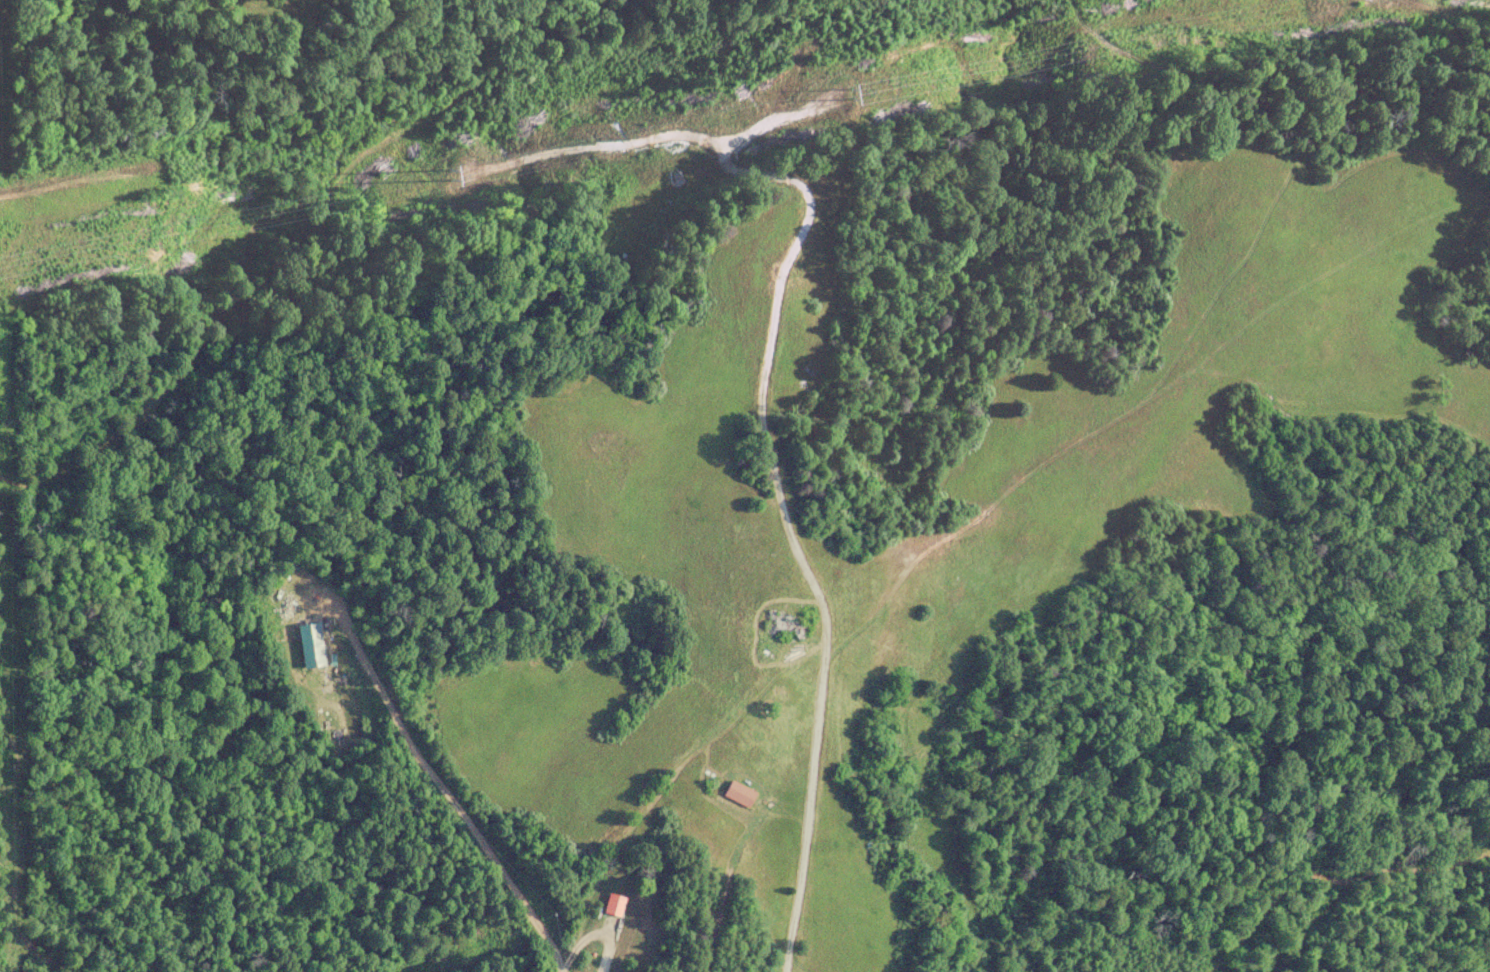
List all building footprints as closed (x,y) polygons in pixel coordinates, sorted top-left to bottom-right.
[(607,914),(623,917),(627,898),(611,895),(607,914)]
